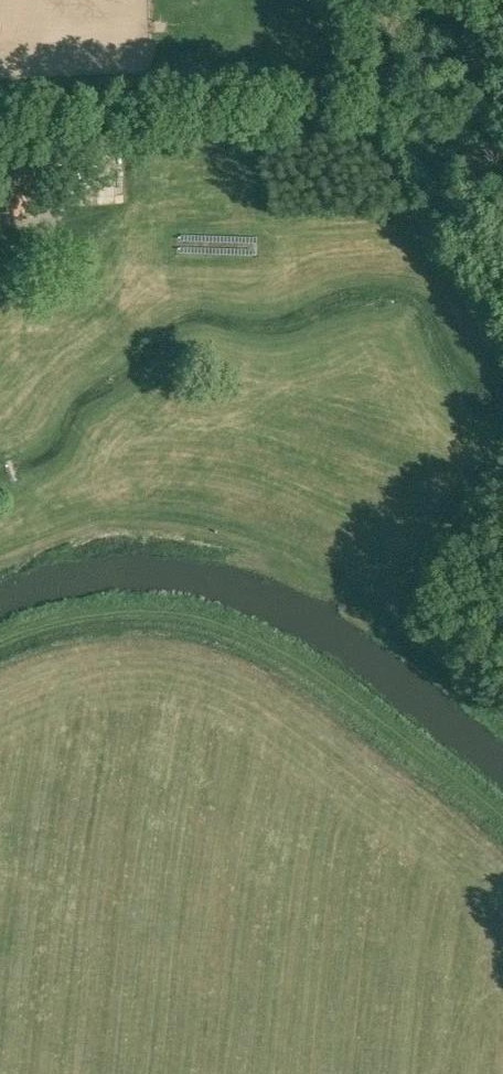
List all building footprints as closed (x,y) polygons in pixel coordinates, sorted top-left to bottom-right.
[(0,161),(0,213),(20,218),(33,169),(0,161)]
